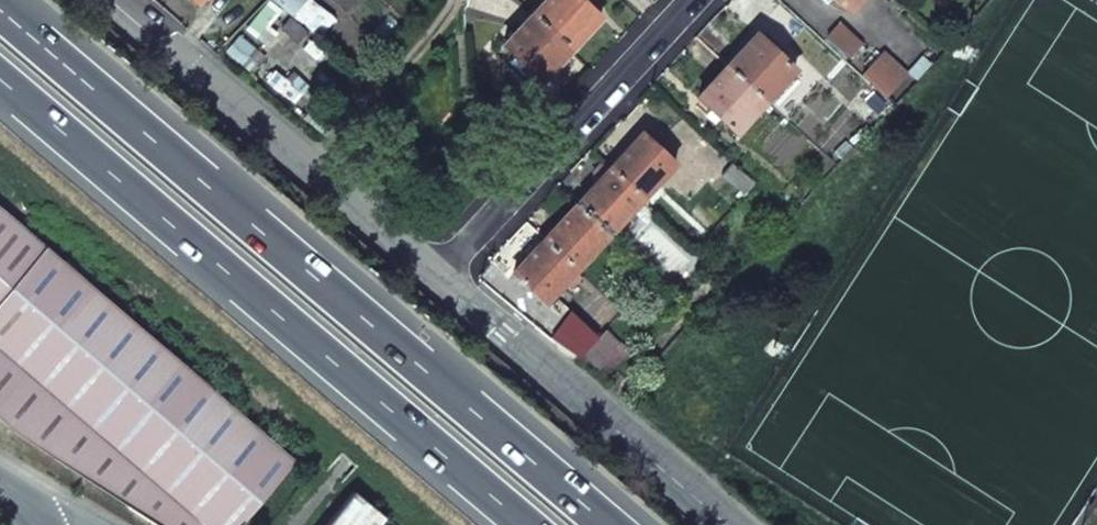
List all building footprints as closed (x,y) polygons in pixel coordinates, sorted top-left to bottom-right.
[(532,14),(571,50),(585,34),(600,18),(580,0),(545,0),(532,14)] [(848,13),(860,0),(834,0),(848,13)] [(556,66),(571,50),(532,14),(502,47),(541,82),(556,66)] [(742,51),(727,67),(766,102),(795,70),(757,36),(742,51)] [(766,102),(727,67),(713,83),(699,99),(736,133),(766,102)] [(625,152),(609,169),(642,200),(673,165),(641,135),(625,152)] [(642,200),(609,169),(607,171),(601,164),(596,169),(592,174),(599,180),(576,204),(609,234),(642,200)] [(743,195),(752,184),(731,164),(721,175),(743,195)] [(21,435),(166,524),(245,524),(303,457),(0,201),(0,415),(21,435)] [(609,234),(576,204),(560,222),(544,239),(577,270),(609,234)] [(577,270),(544,239),(528,257),(512,275),(545,305),(577,270)] [(563,322),(554,335),(576,352),(586,339),(563,322)] [(582,355),(605,376),(628,351),(606,330),(582,355)] [(355,494),(329,524),(382,524),(386,520),(355,494)]
